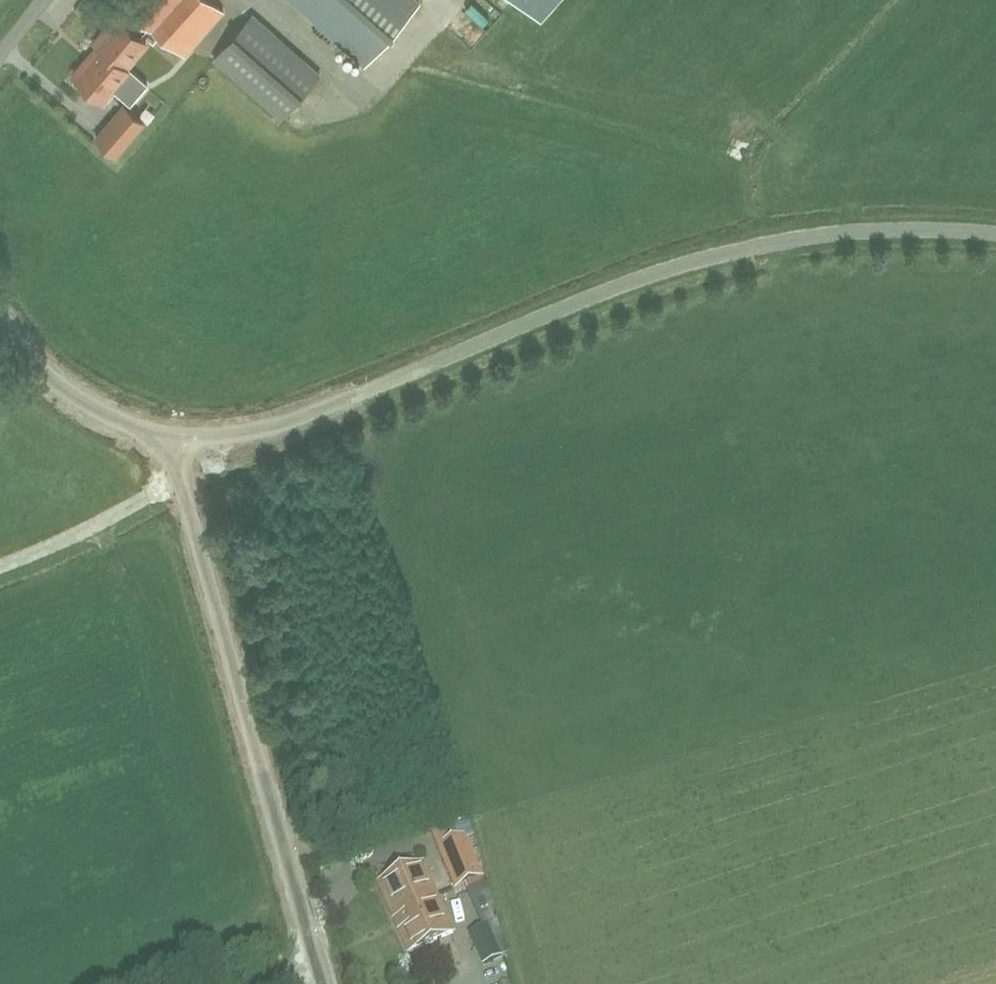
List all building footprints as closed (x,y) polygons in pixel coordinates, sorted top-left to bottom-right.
[(126,72),(128,70),(124,67),(145,43),(138,37),(149,24),(184,55),(222,12),(207,0),(123,0),(122,1),(134,12),(123,24),(116,18),(94,43),(99,47),(126,72)] [(364,64),(418,3),(415,0),(291,0),(364,64)] [(319,74),(251,15),(213,58),(281,118),(319,74)] [(101,101),(126,72),(99,47),(73,77),(75,79),(72,82),(84,92),(87,89),(101,101)] [(123,106),(112,118),(95,138),(114,155),(131,135),(142,123),(123,106)] [(455,888),(472,881),(481,878),(463,836),(437,846),(455,888)] [(408,952),(452,933),(421,863),(378,882),(408,952)] [(462,945),(467,967),(484,964),(479,941),(462,945)]
